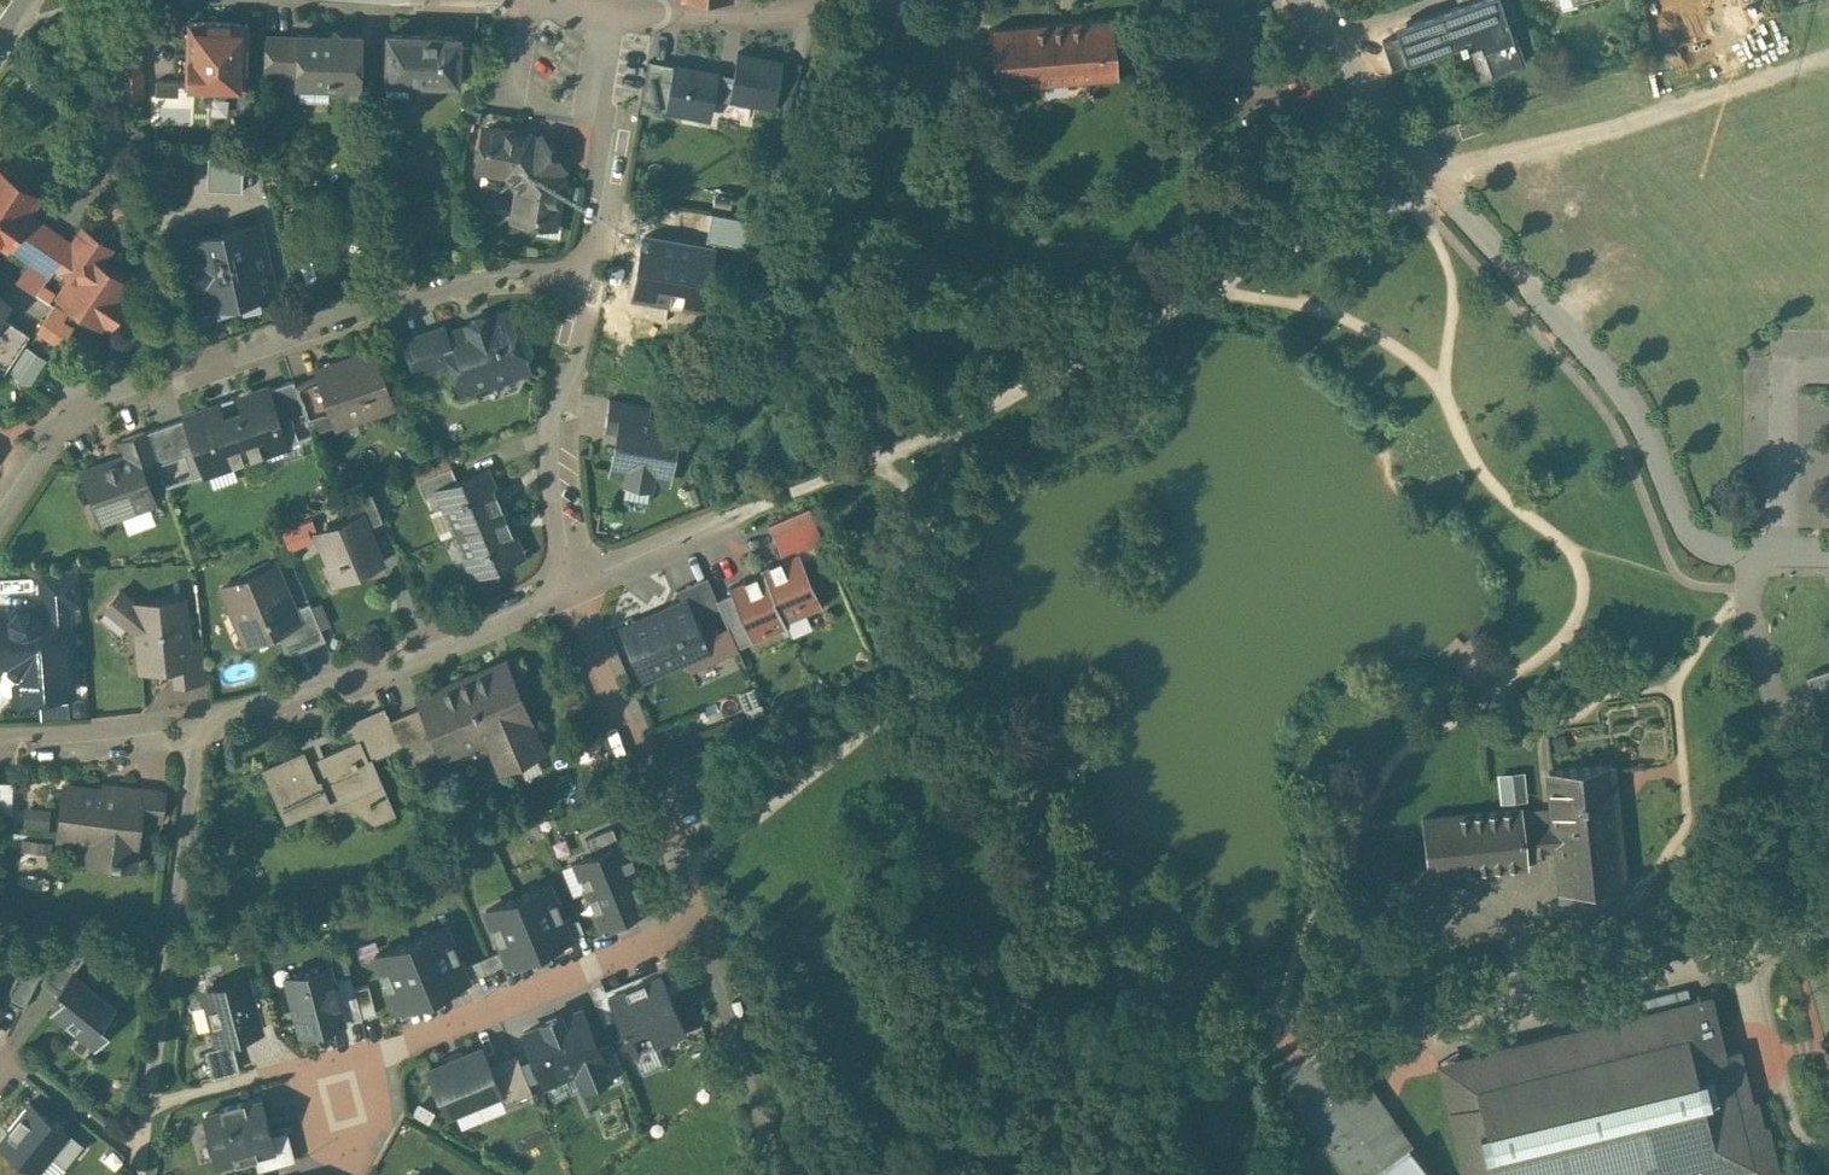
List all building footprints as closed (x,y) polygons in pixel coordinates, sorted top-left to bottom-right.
[(1457,1),(1405,19),(1416,53),(1458,39),(1460,44),(1479,38),(1490,69),(1520,59),(1500,0),(1457,0),(1457,1)] [(1110,18),(990,28),(994,83),(1114,73),(1110,18)] [(246,22),(187,20),(186,82),(224,83),(223,108),(247,108),(248,82),(244,82),(246,22)] [(327,33),(297,32),(296,66),(296,81),(298,81),(298,79),(329,80),(329,93),(356,94),(356,83),(357,83),(359,34),(340,33),(333,26),(327,33)] [(458,34),(387,32),(385,78),(386,78),(407,79),(456,80),(458,34)] [(297,35),(265,34),(264,73),(281,73),(281,65),(296,66),(297,35)] [(121,92),(148,90),(145,42),(118,44),(121,92)] [(472,45),(458,45),(457,79),(471,79),(472,45)] [(793,59),(737,48),(728,98),(783,109),(793,59)] [(725,65),(674,56),(673,63),(665,114),(690,118),(692,104),(718,108),(725,65)] [(673,63),(648,59),(639,109),(665,114),(673,63)] [(407,79),(386,78),(386,92),(407,93),(407,79)] [(389,103),(375,103),(375,127),(388,128),(389,103)] [(534,139),(530,133),(486,126),(483,145),(478,149),(476,159),(480,165),(479,168),(506,172),(516,187),(512,213),(515,214),(519,219),(529,221),(535,217),(554,220),(561,177),(556,171),(563,166),(540,135),(534,139)] [(243,155),(208,153),(207,189),(242,190),(243,155)] [(0,166),(0,242),(6,246),(30,262),(54,227),(32,211),(43,195),(18,178),(0,166)] [(276,291),(260,222),(187,238),(202,308),(276,291)] [(114,247),(80,224),(71,238),(55,267),(68,275),(104,263),(114,247)] [(54,227),(30,262),(49,275),(55,267),(71,238),(54,227)] [(104,263),(68,275),(54,296),(102,328),(104,324),(110,327),(127,301),(120,297),(131,280),(104,263)] [(15,324),(1,314),(9,302),(0,297),(0,347),(15,324)] [(441,327),(405,340),(415,369),(450,357),(461,388),(489,378),(492,380),(515,372),(517,367),(515,363),(526,359),(531,349),(527,338),(517,333),(515,334),(509,317),(501,314),(487,318),(487,316),(484,317),(484,318),(483,320),(471,324),(469,323),(466,323),(467,326),(444,334),(441,327)] [(0,347),(0,369),(3,371),(28,333),(15,324),(0,347)] [(342,358),(337,368),(318,375),(329,407),(333,418),(352,411),(360,417),(373,413),(373,410),(391,404),(372,351),(351,359),(347,357),(342,358)] [(318,375),(294,383),(303,411),(305,416),(329,407),(318,375)] [(294,383),(292,379),(265,389),(276,420),(303,411),(294,383)] [(303,411),(276,420),(265,389),(239,398),(244,412),(221,420),(216,406),(185,417),(196,449),(158,462),(160,470),(166,485),(231,462),(231,463),(243,458),(249,456),(261,452),(261,451),(311,434),(305,416),(303,411)] [(650,405),(608,397),(608,399),(609,399),(603,428),(603,430),(617,433),(632,435),(636,417),(647,419),(649,406),(649,407),(650,405)] [(185,417),(147,430),(158,462),(196,449),(185,417)] [(647,419),(636,417),(632,435),(617,433),(611,470),(626,473),(625,480),(649,485),(650,477),(666,480),(675,424),(647,419)] [(146,429),(117,439),(123,456),(123,458),(136,453),(144,475),(160,470),(158,462),(147,430),(146,429)] [(123,456),(82,471),(101,523),(120,512),(119,510),(152,498),(144,475),(136,453),(123,458),(123,456)] [(450,465),(417,479),(424,496),(438,490),(438,489),(457,481),(450,465)] [(457,481),(438,489),(438,490),(455,531),(503,511),(485,469),(457,481)] [(369,488),(342,499),(352,523),(363,519),(365,524),(381,517),(369,488)] [(808,507),(768,524),(783,558),(798,551),(799,552),(807,549),(803,540),(819,533),(808,507)] [(503,511),(455,531),(473,572),(492,564),(520,552),(503,511)] [(352,523),(320,536),(331,563),(336,561),(343,577),(381,561),(365,524),(363,519),(352,523)] [(783,558),(780,559),(780,558),(778,558),(779,559),(770,563),(769,562),(768,563),(768,564),(759,568),(761,572),(762,572),(784,622),(785,621),(821,605),(799,552),(798,551),(783,558)] [(273,564),(220,586),(231,611),(240,608),(253,639),(284,626),(295,651),(325,639),(308,601),(292,608),(273,564)] [(473,572),(459,578),(466,595),(499,581),(492,564),(473,572)] [(39,607),(66,605),(81,604),(78,570),(36,571),(39,607)] [(754,575),(745,579),(745,578),(743,578),(744,580),(728,586),(731,593),(751,641),(787,626),(785,621),(784,622),(762,572),(761,572),(756,574),(755,573),(754,574),(754,575)] [(706,576),(675,589),(681,602),(685,601),(692,618),(719,606),(716,599),(706,576)] [(731,593),(716,599),(719,606),(737,647),(751,641),(731,593)] [(179,598),(135,603),(122,618),(136,629),(134,634),(135,643),(139,648),(141,667),(173,664),(186,663),(183,640),(179,598)] [(682,604),(645,620),(644,618),(622,627),(643,675),(705,648),(692,618),(685,601),(681,602),(682,604)] [(66,605),(39,607),(0,610),(0,661),(8,661),(11,696),(72,692),(66,605)] [(201,638),(183,640),(186,663),(173,664),(175,682),(205,679),(201,638)] [(1806,674),(1826,735),(1828,734),(1828,666),(1806,674)] [(466,678),(419,698),(422,705),(437,741),(487,719),(506,763),(539,749),(526,719),(527,719),(505,667),(468,683),(466,678)] [(715,700),(723,718),(748,707),(740,689),(715,700)] [(422,705),(388,719),(399,745),(408,766),(442,752),(437,741),(422,705)] [(385,712),(351,726),(356,740),(365,760),(399,745),(388,719),(385,712)] [(356,740),(307,759),(302,748),(261,766),(284,818),(325,801),(328,807),(352,796),(365,805),(381,798),(380,797),(382,785),(373,778),(374,767),(364,760),(365,760),(356,740)] [(1610,764),(1547,771),(1552,824),(1521,828),(1519,809),(1423,819),(1429,876),(1525,865),(1523,852),(1555,848),(1560,892),(1623,885),(1610,764)] [(1505,801),(1532,797),(1526,765),(1500,770),(1505,801)] [(64,786),(63,786),(57,835),(59,835),(93,839),(111,862),(112,862),(132,865),(138,817),(139,816),(159,819),(162,789),(116,783),(115,783),(106,792),(64,786)] [(51,824),(53,804),(28,802),(27,822),(51,824)] [(625,840),(575,860),(601,923),(647,904),(634,871),(637,870),(625,840)] [(549,883),(486,909),(508,961),(570,935),(549,883)] [(468,979),(446,925),(374,954),(396,1007),(468,979)] [(91,946),(53,944),(40,970),(38,974),(39,975),(40,974),(56,987),(70,969),(71,970),(91,946)] [(40,970),(22,961),(4,998),(22,1007),(38,974),(40,970)] [(329,961),(281,975),(299,1036),(347,1021),(329,961)] [(71,970),(70,969),(56,987),(63,993),(48,1011),(93,1048),(108,1030),(101,1024),(115,1006),(71,970)] [(659,972),(608,991),(632,1050),(685,1031),(659,972)] [(199,987),(214,1045),(264,1032),(249,974),(199,987)] [(1488,1049),(1490,1058),(1447,1068),(1456,1105),(1447,1107),(1463,1174),(1655,1174),(1693,1166),(1695,1174),(1774,1174),(1769,1156),(1774,1154),(1767,1125),(1763,1127),(1756,1100),(1752,1101),(1739,1049),(1722,1052),(1709,996),(1678,1003),(1676,992),(1644,999),(1647,1011),(1488,1049)] [(575,1007),(524,1026),(549,1085),(601,1066),(575,1007)] [(1336,1035),(1277,1077),(1348,1174),(1432,1174),(1411,1146),(1414,1143),(1385,1103),(1336,1035)] [(481,1045),(428,1067),(431,1074),(438,1092),(448,1117),(500,1095),(502,1094),(492,1070),(491,1070),(489,1063),(483,1051),(484,1050),(481,1045)] [(516,1052),(489,1063),(491,1070),(492,1070),(502,1094),(500,1095),(504,1104),(532,1092),(516,1052)] [(224,1108),(205,1113),(218,1163),(237,1158),(255,1154),(254,1153),(265,1150),(262,1139),(270,1137),(260,1099),(241,1104),(241,1103),(224,1108)] [(70,1132),(30,1100),(6,1130),(14,1137),(5,1148),(37,1174),(70,1132)]
